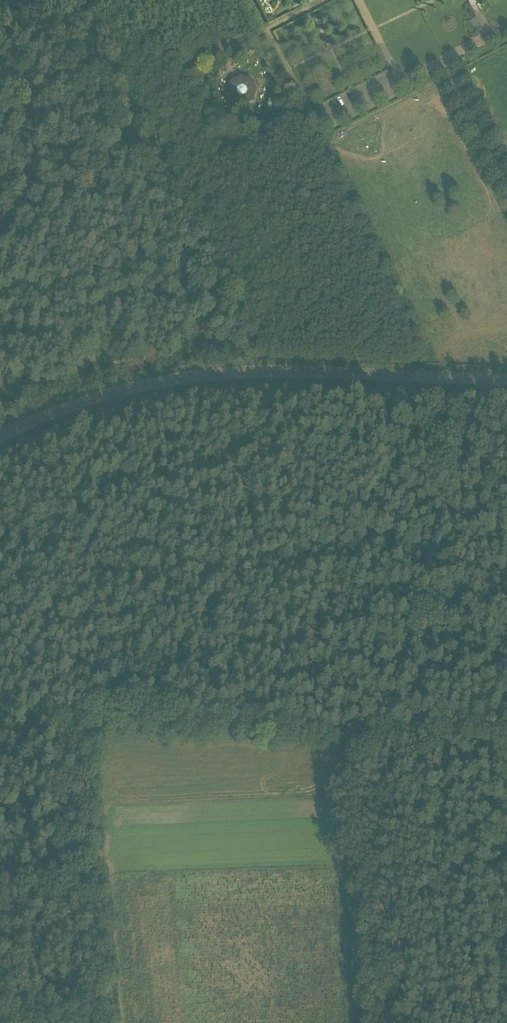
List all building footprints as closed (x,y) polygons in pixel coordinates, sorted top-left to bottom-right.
[(476,19),(470,22),(474,29),(480,26),(476,19)] [(244,78),(242,78),(240,78),(239,78),(237,79),(236,79),(234,80),(233,81),(232,82),(231,84),(230,85),(229,86),(229,87),(228,89),(228,91),(228,92),(228,94),(228,96),(229,97),(230,98),(230,99),(231,101),(233,103),(235,104),(236,105),(238,105),(239,106),(242,106),(245,106),(247,105),(249,104),(251,102),(253,101),(254,100),(255,97),(255,96),(256,94),(256,92),(256,91),(256,89),(255,88),(255,87),(255,86),(254,84),(253,83),(252,82),(249,80),(247,79),(246,79),(244,78)] [(231,143),(230,142),(221,147),(220,146),(218,147),(219,149),(223,155),(237,147),(234,142),(231,143)]
